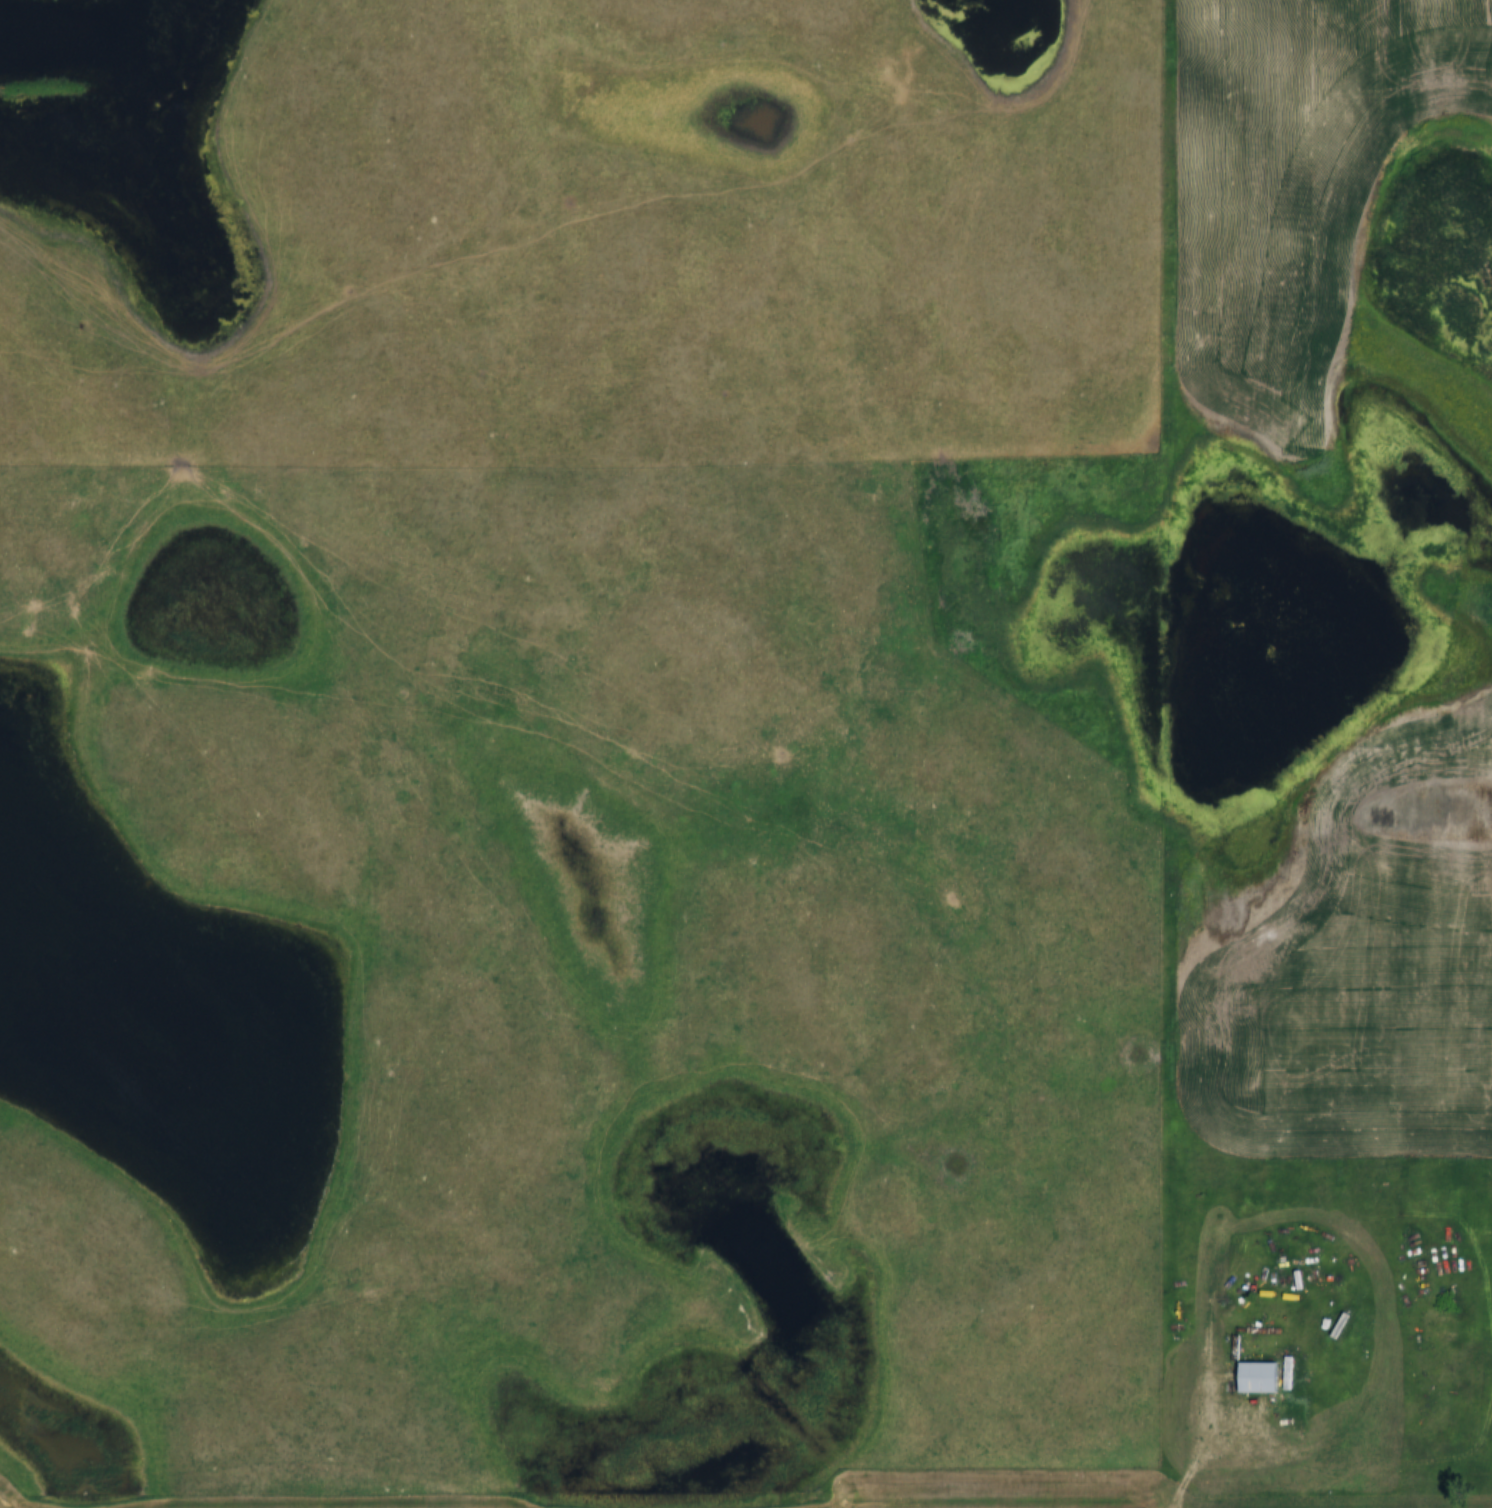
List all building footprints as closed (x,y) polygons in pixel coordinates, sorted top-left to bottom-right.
[(1240,1393),(1294,1393),(1294,1357),(1284,1357),(1284,1363),(1240,1363),(1240,1393)]
